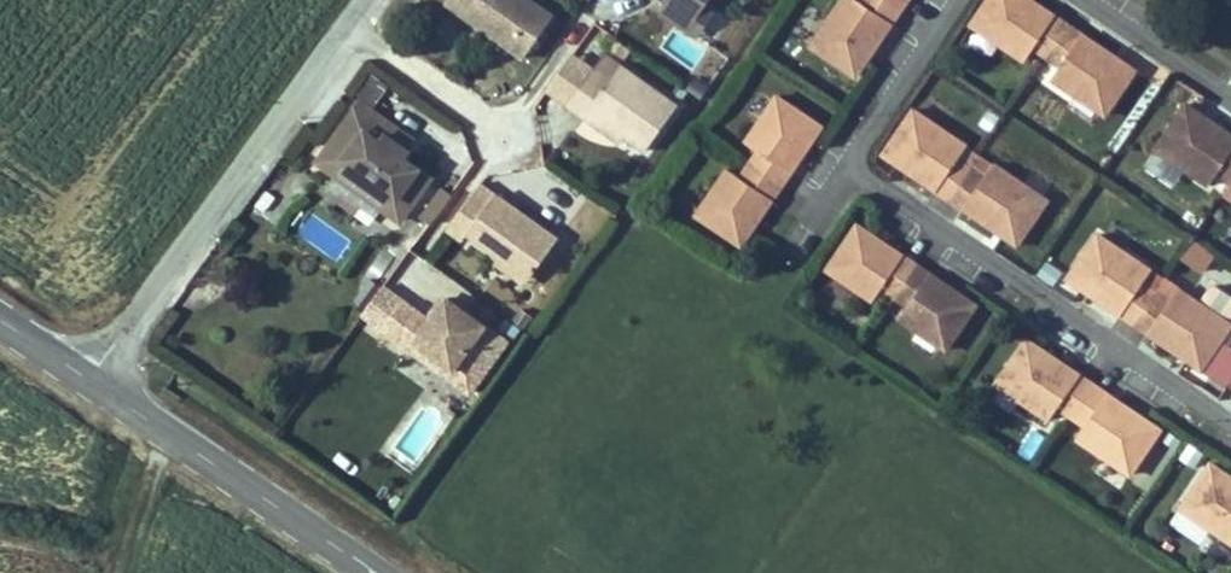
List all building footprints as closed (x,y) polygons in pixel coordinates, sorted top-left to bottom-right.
[(548,13),(531,0),(446,0),(518,54),(548,13)] [(711,0),(650,0),(656,4),(690,28),(702,12),(711,0)] [(889,7),(879,0),(828,0),(797,42),(842,74),(878,23),(889,7)] [(1059,22),(1042,11),(1027,0),(976,0),(961,21),(1014,58),(1023,45),(1036,54),(1059,22)] [(702,12),(690,28),(656,4),(650,12),(697,47),(715,22),(702,12)] [(1073,32),(1059,22),(1036,54),(1050,64),(1041,77),(1094,114),(1125,69),(1073,32)] [(634,146),(667,103),(589,47),(578,62),(550,99),(570,114),(578,104),(610,128),(634,146)] [(536,88),(550,99),(578,62),(564,51),(536,88)] [(736,162),(768,184),(779,170),(815,117),(769,86),(732,140),(745,149),(736,162)] [(578,104),(570,114),(603,138),(610,128),(578,104)] [(1202,189),(1211,176),(1224,185),(1230,175),(1230,142),(1227,140),(1179,107),(1148,152),(1202,189)] [(383,228),(414,187),(386,166),(399,149),(346,109),(303,168),(322,182),(326,177),(367,208),(363,213),(383,228)] [(924,193),(934,200),(957,168),(943,159),(952,146),(899,109),(867,153),(924,193)] [(759,197),(768,184),(736,162),(727,176),(714,167),(677,221),(722,252),(759,197)] [(957,168),(934,200),(951,211),(1001,247),(1032,202),(979,165),(970,177),(957,168)] [(411,229),(433,200),(423,193),(402,222),(411,229)] [(486,262),(515,283),(542,245),(523,231),(517,239),(505,229),(510,221),(480,199),(474,207),(458,195),(430,233),(447,245),(452,237),(486,262)] [(884,294),(906,262),(891,252),(839,215),(808,261),(862,298),(870,285),(884,294)] [(517,239),(523,231),(510,221),(505,229),(517,239)] [(1112,321),(1125,330),(1147,297),(1134,288),(1142,275),(1089,239),(1058,283),(1112,321)] [(1200,276),(1215,256),(1193,241),(1179,261),(1200,276)] [(509,291),(515,283),(486,262),(480,270),(509,291)] [(919,271),(906,262),(884,294),(897,303),(889,316),(943,353),(974,307),(919,271)] [(376,334),(397,305),(370,285),(349,314),(376,334)] [(1230,318),(1230,296),(1206,287),(1199,307),(1230,318)] [(1147,297),(1125,330),(1139,339),(1192,376),(1223,331),(1169,294),(1160,307),(1147,297)] [(474,361),(491,339),(442,303),(425,326),(397,305),(376,334),(404,355),(409,347),(447,375),(449,388),(464,399),(485,369),(474,361)] [(1063,417),(1085,385),(1069,375),(1017,339),(986,384),(1040,421),(1049,408),(1063,417)] [(1099,394),(1085,385),(1063,417),(1076,427),(1067,439),(1121,476),(1152,431),(1099,394)] [(1205,465),(1173,510),(1227,548),(1230,542),(1230,484),(1205,465)]
